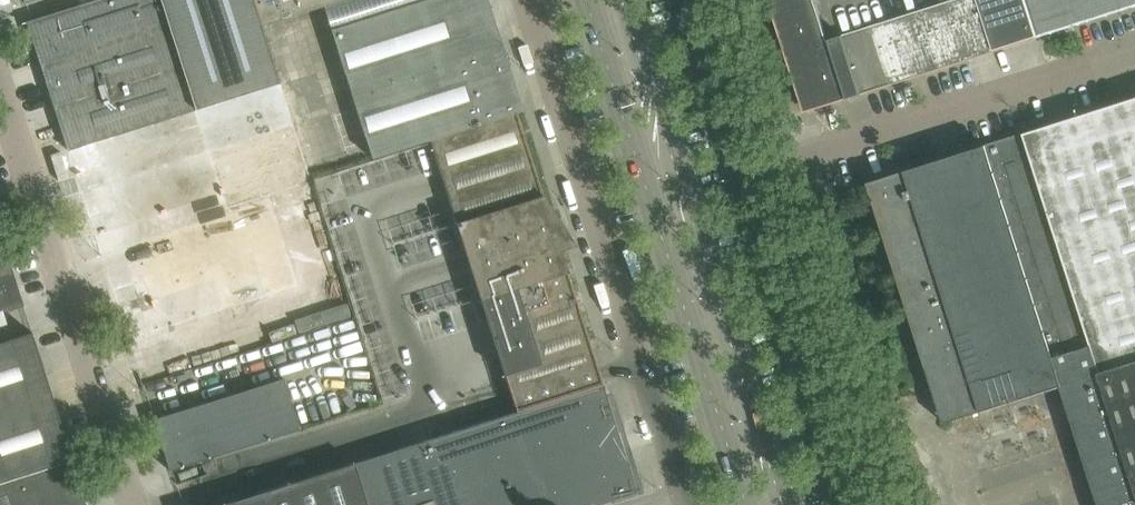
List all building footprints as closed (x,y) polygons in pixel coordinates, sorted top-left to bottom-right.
[(195,111),(280,84),(253,0),(96,0),(27,22),(68,152),(195,111)] [(262,26),(343,0),(254,0),(262,26)] [(331,29),(372,159),(429,140),(515,113),(522,111),(487,0),(425,0),(331,29)] [(1026,0),(772,0),(807,109),(1037,36),(1026,0)] [(1037,36),(1134,5),(1134,0),(1026,0),(1037,36)] [(865,179),(943,423),(1059,386),(1097,504),(1134,504),(1134,93),(865,179)] [(68,152),(82,195),(208,154),(208,152),(195,111),(68,152)] [(558,209),(552,211),(542,196),(515,113),(429,140),(516,412),(602,384),(559,250),(574,245),(561,218),(558,209)] [(208,154),(82,195),(95,236),(222,196),(226,209),(312,182),(293,125),(208,152),(208,154)] [(101,254),(128,341),(298,287),(270,200),(101,254)] [(24,306),(22,300),(0,232),(0,314),(24,306)] [(73,460),(72,457),(32,333),(0,343),(0,483),(73,460)] [(154,420),(170,470),(299,430),(284,378),(154,420)] [(516,412),(222,504),(596,504),(611,500),(612,503),(615,502),(614,499),(637,492),(624,453),(606,394),(602,384),(516,412)]
